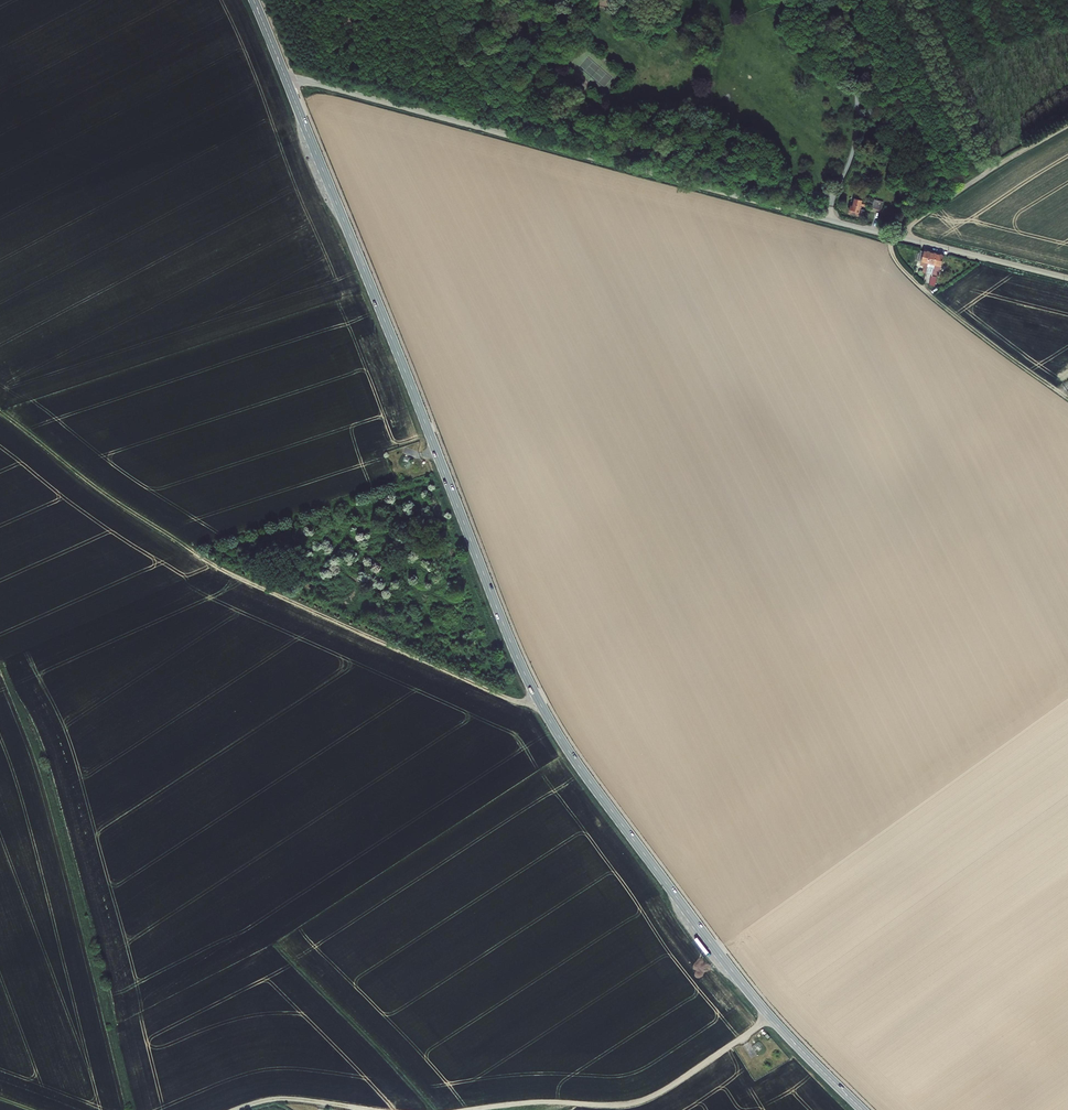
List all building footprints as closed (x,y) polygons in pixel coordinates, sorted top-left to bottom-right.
[(850,207),(848,213),(860,216),(863,205),(858,204),(859,201),(854,199),(852,207),(850,207)] [(871,208),(880,211),(882,202),(874,200),(871,208)] [(928,257),(919,255),(913,275),(916,276),(918,268),(921,269),(919,276),(922,277),(928,257)] [(928,257),(922,277),(924,278),(927,270),(930,271),(934,259),(928,257)] [(940,261),(934,259),(930,271),(929,274),(931,275),(933,271),(937,272),(940,261)] [(935,287),(937,277),(931,275),(928,285),(935,287)]
